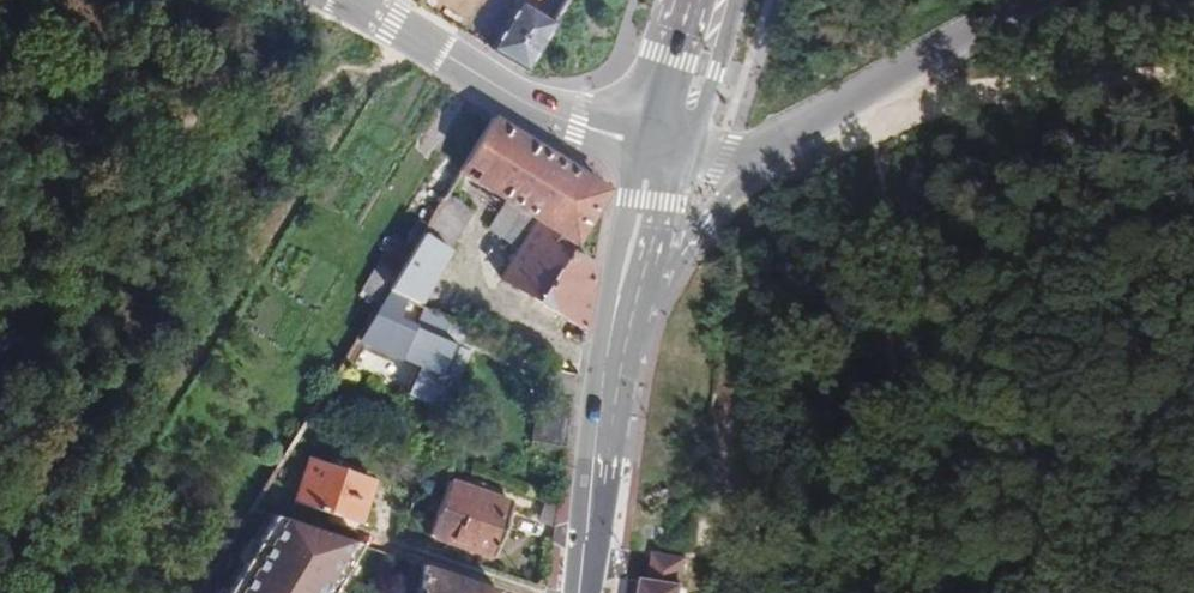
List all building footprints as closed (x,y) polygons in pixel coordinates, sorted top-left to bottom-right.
[(522,67),(564,0),(527,0),(521,10),(511,4),(486,45),(522,67)] [(502,278),(584,329),(584,328),(594,264),(568,251),(608,191),(496,118),(460,172),(505,199),(488,228),(520,248),(502,278)] [(426,224),(383,288),(402,297),(418,304),(473,211),(446,194),(426,224)] [(369,309),(352,336),(389,353),(377,380),(415,397),(443,336),(413,323),(394,314),(402,297),(383,288),(369,309)] [(413,323),(443,336),(451,320),(421,306),(413,323)] [(328,513),(340,517),(357,523),(371,479),(310,458),(294,501),(328,513)] [(488,495),(490,486),(465,478),(462,485),(448,482),(430,535),(491,556),(510,503),(488,495)] [(538,521),(555,526),(558,506),(544,501),(538,521)] [(268,511),(221,592),(327,592),(357,542),(268,511)] [(336,525),(340,517),(328,513),(325,520),(336,525)] [(658,557),(654,583),(684,587),(688,562),(658,557)] [(496,591),(420,564),(417,592),(496,592),(496,591)] [(687,588),(684,587),(654,583),(651,582),(649,592),(686,592),(687,588)]
